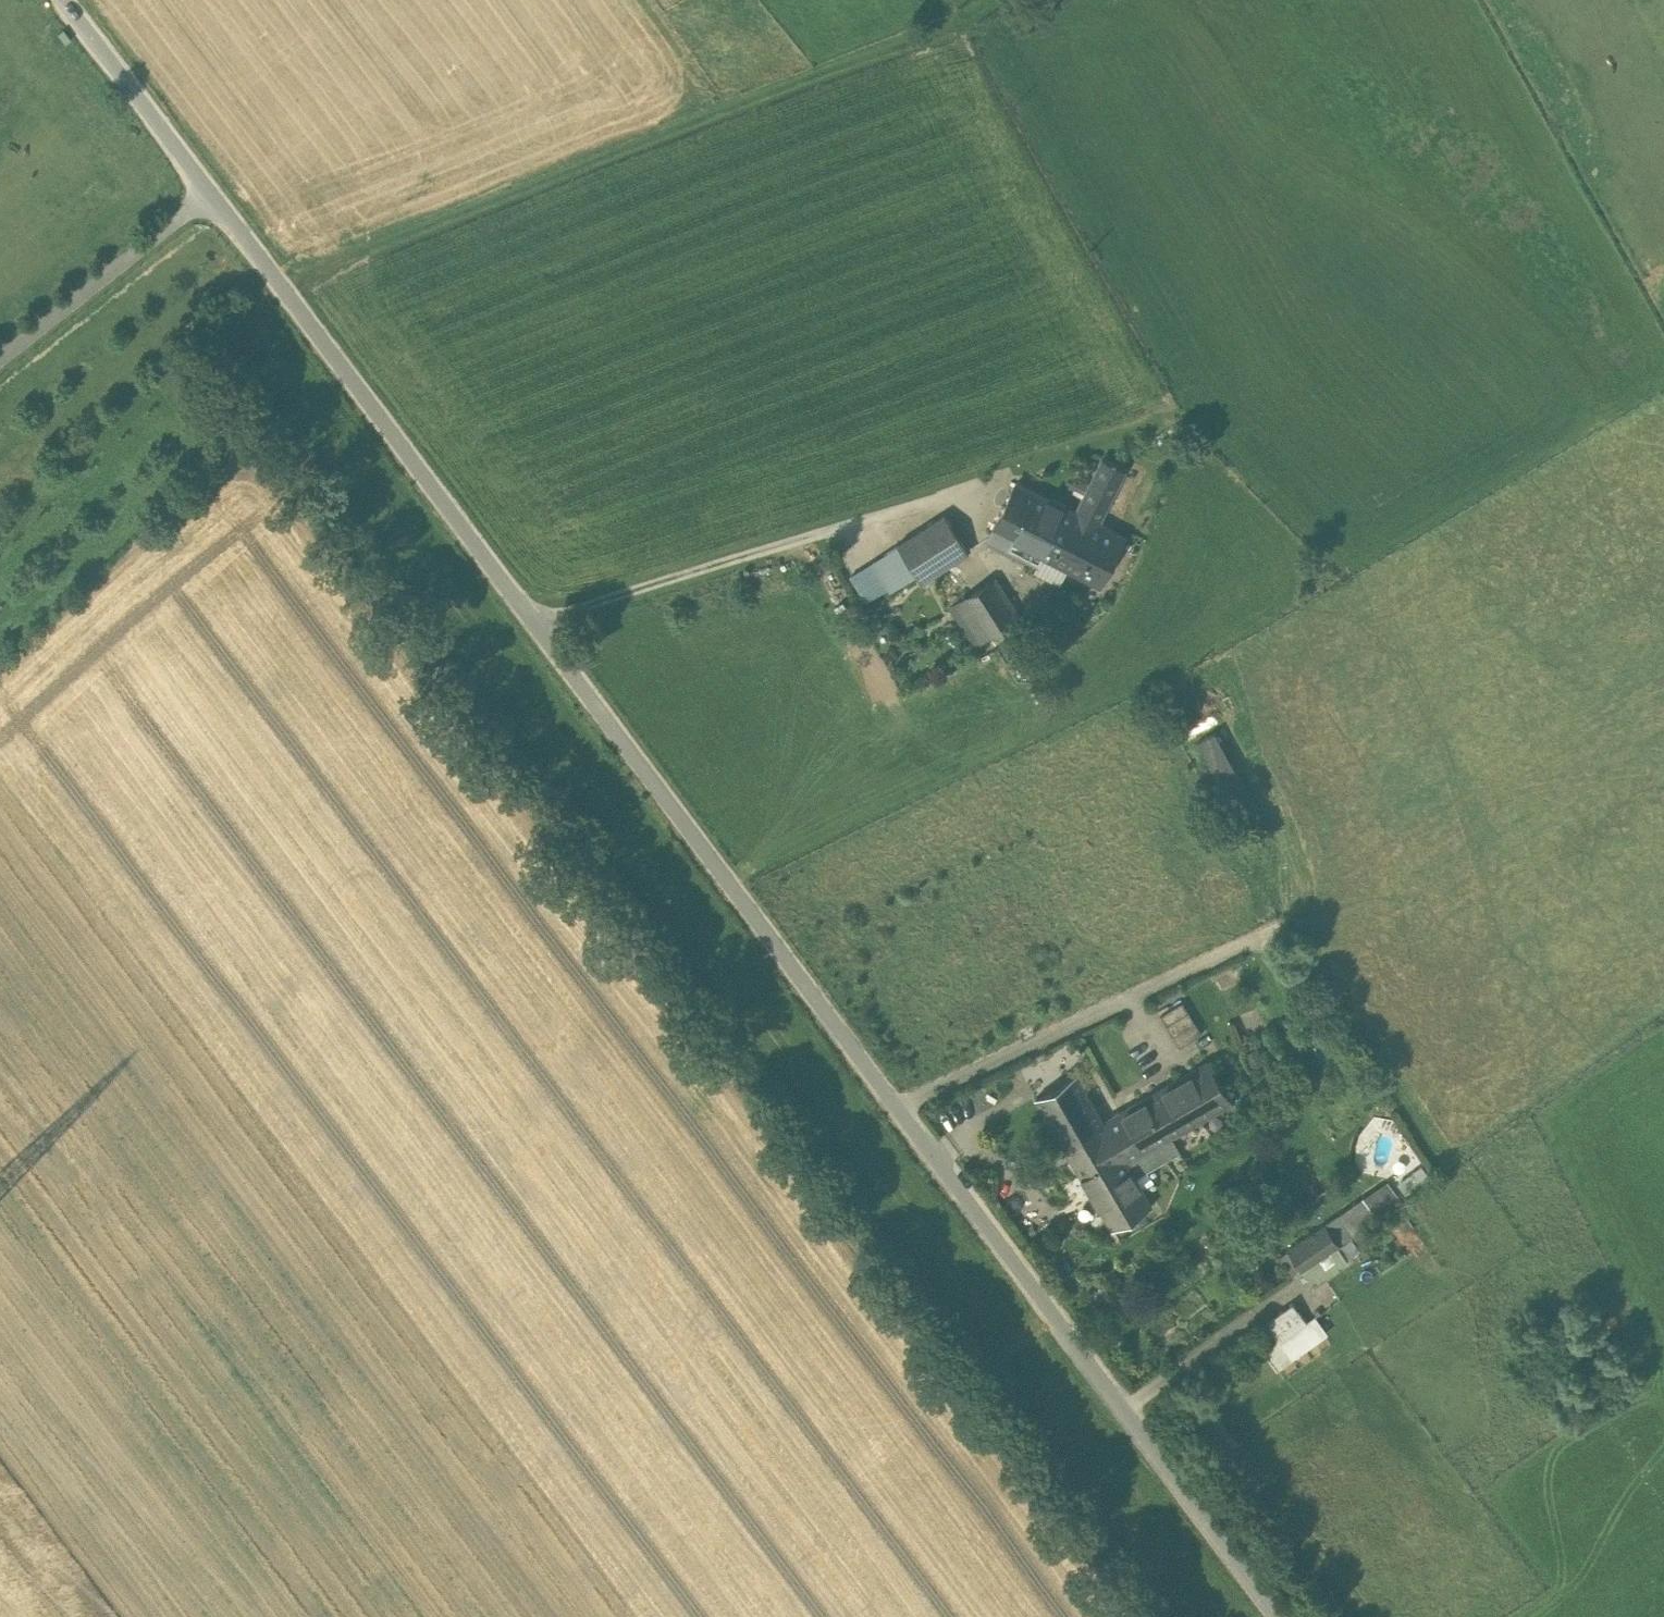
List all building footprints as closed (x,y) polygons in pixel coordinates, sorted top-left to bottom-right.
[(1018,482),(994,534),(1100,584),(1125,532),(1018,482)] [(947,515),(897,546),(920,584),(971,553),(947,515)] [(975,644),(1004,627),(979,585),(950,602),(975,644)] [(1224,728),(1197,738),(1232,830),(1259,820),(1224,728)] [(1184,997),(1161,1011),(1180,1043),(1203,1030),(1184,997)] [(1212,1059),(1107,1119),(1131,1161),(1236,1101),(1212,1059)] [(1082,1076),(1041,1100),(1115,1227),(1156,1204),(1131,1161),(1107,1119),(1082,1076)] [(1390,1181),(1281,1257),(1294,1277),(1304,1270),(1315,1287),(1350,1263),(1338,1246),(1404,1201),(1390,1181)] [(1296,1303),(1268,1323),(1281,1341),(1309,1322),(1296,1303)]
